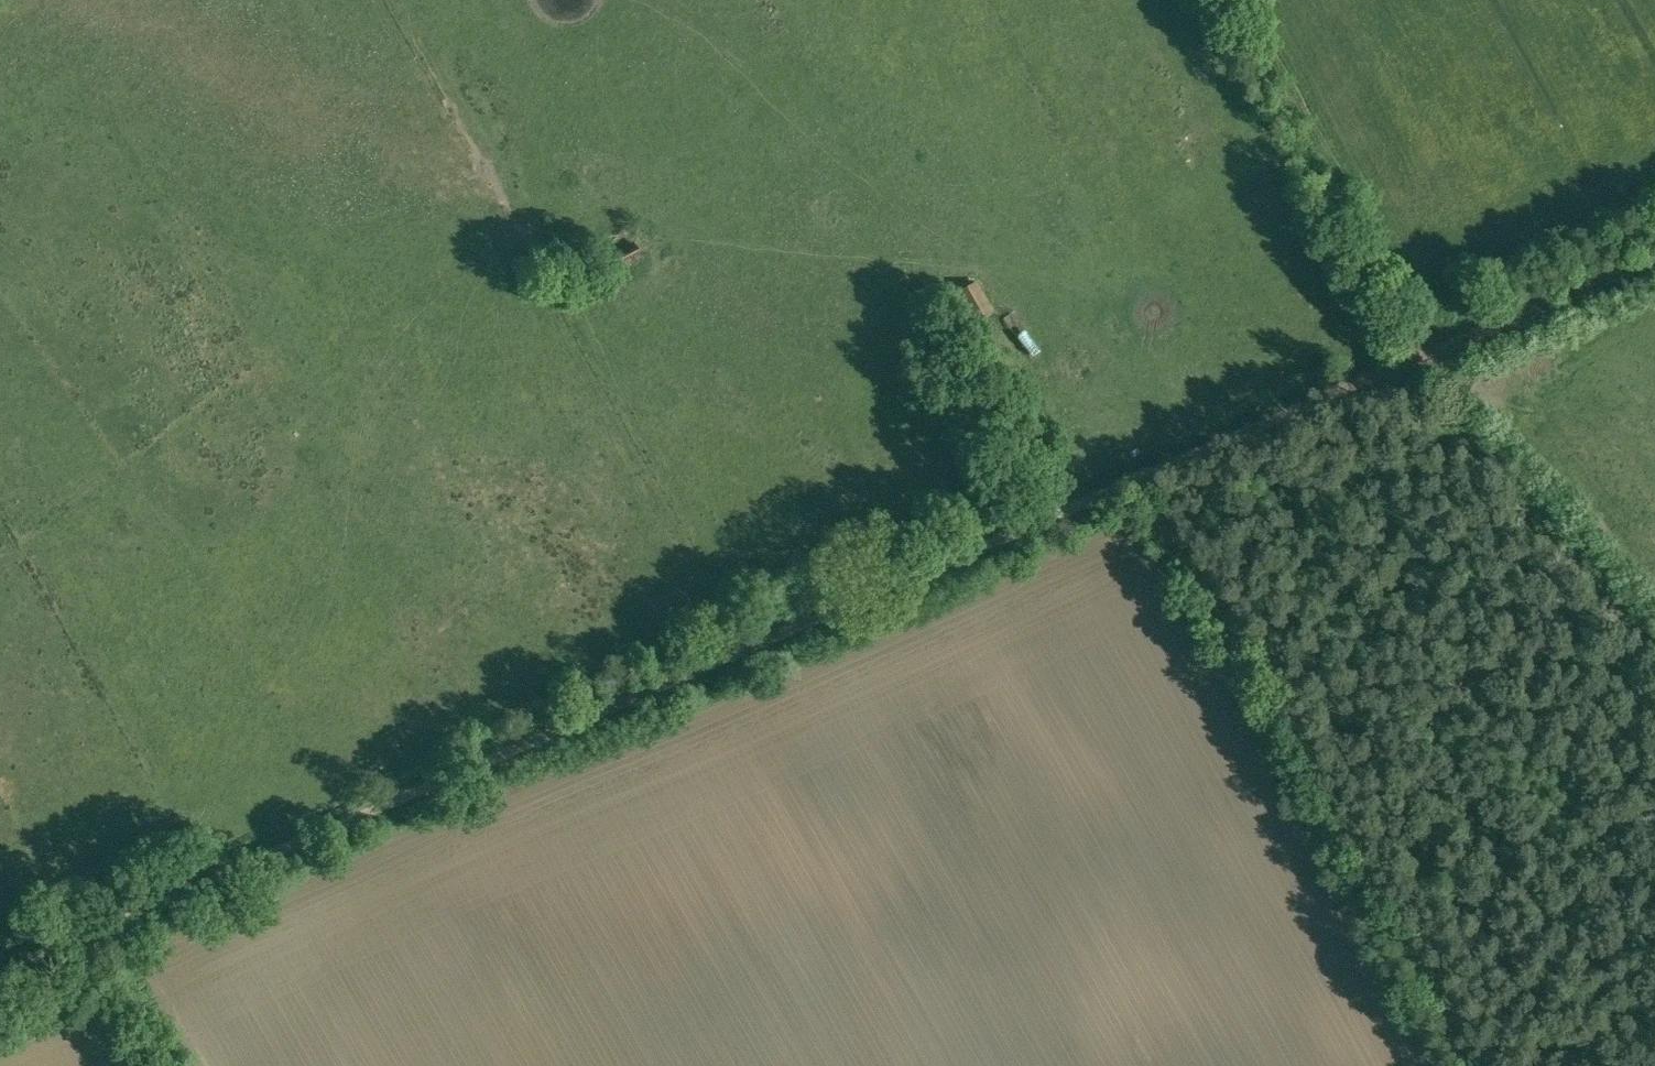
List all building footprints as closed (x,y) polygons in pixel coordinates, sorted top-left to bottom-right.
[(631,247),(611,256),(617,269),(637,259),(631,247)] [(965,322),(989,310),(974,278),(949,290),(965,322)]
